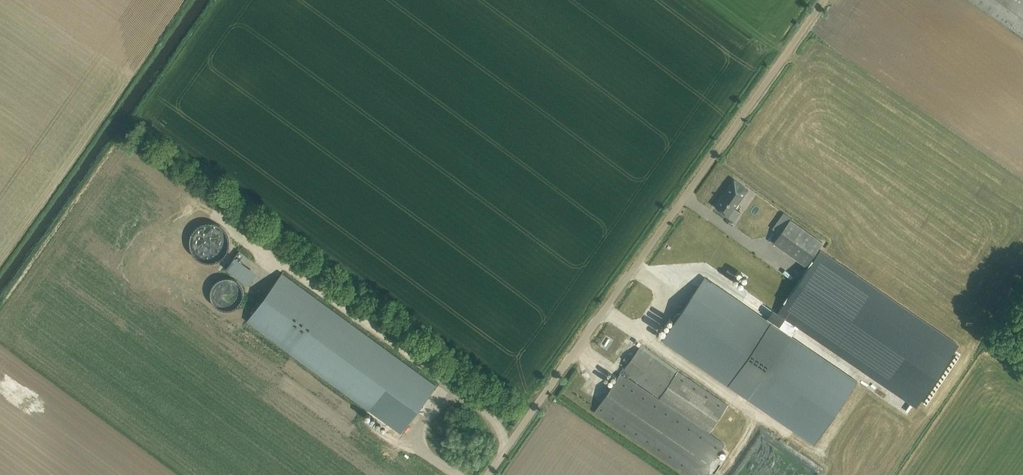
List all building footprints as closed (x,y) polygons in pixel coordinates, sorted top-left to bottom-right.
[(1022,37),(1022,0),(970,0),(1022,37)] [(715,205),(729,216),(749,189),(735,179),(715,205)] [(774,242),(806,265),(823,242),(791,219),(774,242)] [(217,226),(212,227),(208,229),(205,233),(203,237),(202,242),(203,247),(205,251),(209,254),(213,257),(217,258),(222,257),(227,256),(230,252),(233,248),(234,244),(234,239),(233,234),(230,230),(226,228),(222,226),(217,226)] [(821,251),(778,312),(785,317),(786,317),(916,406),(920,400),(926,404),(961,354),(954,350),(958,344),(821,251)] [(262,269),(237,253),(228,268),(252,284),(262,269)] [(197,254),(192,255),(188,258),(184,261),(182,266),(182,271),(182,275),(185,280),(188,284),(192,286),(197,287),(202,287),(207,285),(211,282),(213,277),(215,273),(214,268),(213,263),(210,259),(206,256),(201,254),(197,254)] [(436,385),(282,272),(247,320),(401,432),(436,385)] [(218,280),(215,283),(212,288),(212,292),(212,297),(215,302),(218,305),(222,308),(227,309),(232,308),(237,306),(241,303),(243,299),(245,294),(244,289),(243,285),(240,281),(236,278),(231,276),(227,276),(222,277),(218,280)] [(857,381),(705,277),(662,339),(815,443),(857,381)] [(594,411),(688,474),(703,474),(708,467),(715,472),(721,462),(715,458),(724,444),(628,378),(630,375),(710,431),(728,405),(679,371),(637,339),(634,342),(639,347),(594,411)]
